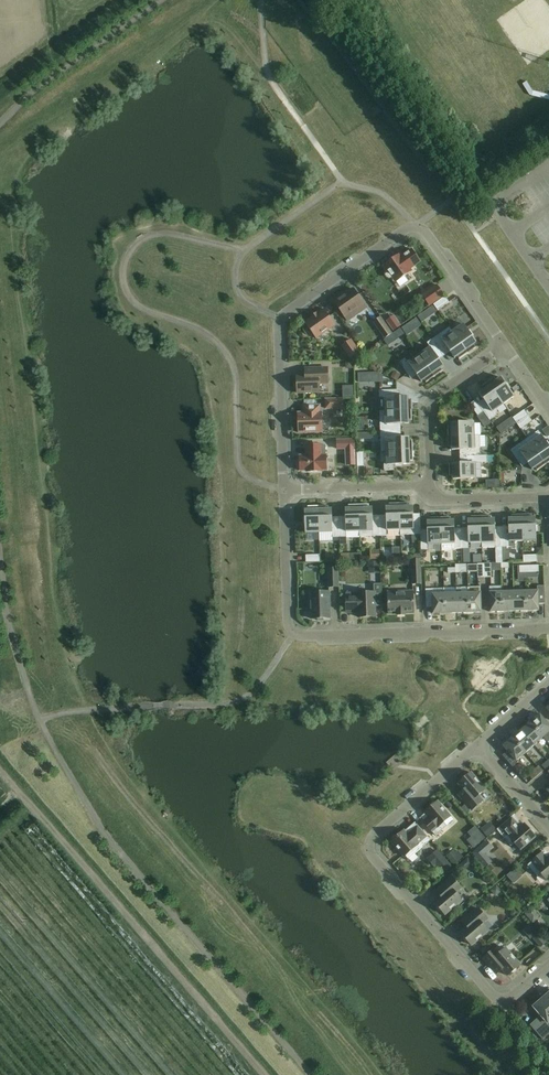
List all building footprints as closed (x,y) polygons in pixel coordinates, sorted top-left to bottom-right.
[(392,277),(396,283),(412,271),(411,269),(421,262),(412,249),(402,256),(401,254),(384,266),(388,271),(386,273),(387,275),(388,277),(390,278),(392,277)] [(444,296),(437,285),(422,295),(430,306),(444,296)] [(346,317),(364,304),(353,289),(343,297),(342,295),(334,301),(346,317)] [(434,305),(438,311),(449,303),(445,297),(434,305)] [(316,339),(336,326),(325,309),(318,314),(317,313),(311,317),(311,318),(305,323),(308,328),(306,329),(311,336),(313,334),(316,339)] [(373,322),(384,339),(392,333),(380,317),(373,322)] [(424,330),(426,319),(417,317),(414,328),(424,330)] [(396,318),(389,323),(394,330),(401,325),(396,318)] [(449,328),(468,354),(476,348),(474,345),(476,343),(476,344),(477,343),(464,324),(453,332),(450,328),(449,328)] [(460,360),(468,354),(449,328),(433,339),(441,351),(446,347),(455,359),(456,358),(455,358),(457,357),(460,360)] [(342,346),(350,359),(361,351),(351,339),(342,346)] [(436,355),(441,351),(433,339),(427,343),(431,348),(420,355),(435,377),(443,371),(441,368),(443,367),(444,366),(436,355)] [(420,355),(417,351),(400,363),(407,374),(413,370),(422,382),(424,380),(426,383),(435,377),(420,355)] [(305,369),(306,375),(297,376),(298,393),(319,393),(319,384),(328,384),(328,368),(305,369)] [(341,370),(341,387),(349,388),(349,370),(341,370)] [(488,383),(503,404),(515,396),(501,378),(499,380),(497,377),(488,383)] [(492,412),(503,404),(488,383),(480,389),(482,392),(480,393),(479,393),(487,405),(482,409),(490,421),(496,417),(492,412)] [(380,398),(380,411),(412,410),(412,400),(408,400),(408,398),(408,397),(393,397),(393,390),(379,391),(380,398)] [(326,400),(326,409),(343,408),(343,399),(326,400)] [(490,421),(482,409),(476,401),(470,405),(478,416),(484,412),(490,421)] [(298,413),(298,420),(299,433),(323,432),(322,413),(320,413),(320,406),(304,406),(304,413),(298,413)] [(381,432),(395,431),(394,425),(409,424),(409,423),(409,421),(412,420),(412,410),(380,411),(381,432)] [(517,424),(528,416),(525,410),(513,418),(517,424)] [(528,416),(517,424),(521,429),(532,422),(528,416)] [(448,437),(475,436),(474,422),(451,423),(451,424),(451,426),(448,427),(448,437)] [(502,426),(497,429),(500,435),(506,431),(502,426)] [(387,452),(413,451),(413,441),(409,441),(409,438),(409,437),(395,438),(395,431),(381,432),(381,452),(387,452)] [(546,465),(548,463),(548,446),(539,431),(527,439),(546,465)] [(467,456),(481,456),(481,453),(480,436),(475,436),(448,437),(449,447),(452,447),(452,449),(452,450),(467,450),(467,456)] [(537,471),(546,465),(527,439),(511,451),(519,462),(524,458),(533,470),(533,469),(535,468),(537,471)] [(355,465),(354,440),(338,441),(338,449),(346,449),(347,465),(355,465)] [(321,445),(306,446),(307,456),(300,456),(300,460),(299,460),(298,461),(298,467),(299,468),(300,467),(301,471),(307,471),(307,472),(322,472),(322,471),(327,470),(327,455),(326,455),(326,445),(321,446),(321,445)] [(413,451),(387,452),(387,459),(383,459),(383,466),(410,464),(410,461),(414,461),(413,451)] [(488,463),(487,456),(481,456),(467,457),(467,463),(449,464),(449,476),(453,476),(453,480),(482,479),(481,463),(488,463)] [(421,535),(421,536),(421,521),(414,521),(413,507),(412,507),(410,507),(410,503),(400,504),(400,530),(401,536),(421,535)] [(387,531),(400,530),(400,504),(389,504),(389,508),(387,508),(387,507),(386,508),(386,522),(380,522),(380,536),(387,536),(387,531)] [(346,532),(360,532),(359,505),(349,505),(349,509),(346,509),(345,509),(346,524),(339,524),(340,538),(346,537),(346,532)] [(380,536),(380,522),(373,523),(373,508),(372,508),(369,508),(369,505),(359,505),(360,532),(360,537),(380,536)] [(305,533),(319,533),(318,506),(308,507),(308,511),(306,511),(306,510),(305,510),(305,533)] [(340,538),(339,524),(332,524),(332,509),(331,509),(331,510),(329,510),(329,506),(318,506),(319,533),(332,532),(333,538),(340,538)] [(510,542),(523,541),(522,515),(512,515),(512,519),(509,519),(508,519),(509,533),(502,534),(503,548),(510,547),(510,542)] [(522,515),(523,541),(537,541),(536,518),(535,518),(532,518),(532,515),(522,515)] [(469,543),(482,543),(481,516),(471,517),(471,520),(469,520),(468,520),(468,535),(462,535),(462,549),(469,549),(469,543)] [(491,516),(481,516),(482,543),(483,548),(496,548),(496,564),(503,563),(502,533),(496,534),(495,520),(492,520),(491,516)] [(462,549),(462,535),(455,535),(455,521),(454,521),(451,521),(451,517),(441,518),(442,544),(455,544),(455,549),(462,549)] [(428,545),(442,544),(441,518),(431,518),(431,522),(428,522),(427,522),(428,536),(421,536),(421,535),(421,550),(428,550),(428,545)] [(413,584),(421,584),(421,560),(412,560),(413,584)] [(368,574),(379,573),(379,562),(368,562),(368,574)] [(338,569),(328,569),(329,588),(339,587),(338,569)] [(374,584),(374,593),(358,593),(346,593),(347,611),(358,611),(358,618),(376,617),(375,606),(382,606),(382,584),(374,584)] [(503,612),(502,592),(502,587),(490,587),(490,612),(503,612)] [(538,591),(526,591),(527,611),(539,611),(539,606),(545,606),(545,587),(538,587),(538,591)] [(445,614),(445,594),(444,588),(444,589),(426,589),(426,608),(433,608),(433,614),(445,614)] [(457,613),(469,613),(468,588),(456,588),(457,594),(457,613)] [(481,613),(481,593),(481,588),(468,588),(469,613),(481,613)] [(406,615),(406,614),(414,614),(413,591),(388,592),(388,603),(387,604),(387,609),(389,610),(389,614),(397,614),(397,616),(406,615)] [(515,611),(527,611),(526,591),(514,592),(515,611)] [(310,593),(310,609),(311,619),(318,619),(318,621),(323,621),(323,619),(331,618),(330,592),(310,593)] [(503,612),(515,611),(514,592),(502,592),(503,612)] [(445,614),(457,613),(457,594),(445,594),(445,614)] [(544,737),(548,733),(548,725),(540,714),(531,722),(544,737)] [(535,745),(544,737),(531,722),(522,730),(535,745)] [(526,753),(535,745),(522,730),(513,738),(526,753)] [(526,753),(513,738),(503,746),(508,751),(503,755),(513,767),(519,762),(517,761),(526,753)] [(539,766),(528,775),(533,780),(544,771),(539,766)] [(467,794),(461,798),(472,811),(483,801),(478,796),(486,790),(471,773),(468,776),(465,776),(462,778),(462,781),(459,784),(467,794)] [(429,817),(423,822),(436,836),(447,826),(444,823),(451,817),(438,802),(437,803),(434,803),(431,805),(431,807),(425,813),(429,817)] [(512,817),(497,830),(511,846),(515,843),(521,850),(536,837),(535,836),(535,833),(533,830),(530,830),(525,824),(521,828),(512,817)] [(481,829),(487,836),(497,828),(490,820),(481,829)] [(431,840),(418,826),(408,835),(404,831),(398,836),(395,836),(393,838),(393,841),(391,842),(404,857),(405,856),(409,860),(431,840)] [(468,842),(469,843),(474,849),(486,839),(481,833),(476,827),(468,834),(472,838),(468,842)] [(493,848),(487,842),(473,854),(479,860),(493,848)] [(453,867),(445,858),(438,850),(430,858),(437,866),(444,874),(453,867)] [(456,853),(454,850),(446,857),(454,866),(462,859),(461,859),(463,857),(458,851),(456,853)] [(528,865),(538,877),(541,874),(547,881),(548,879),(548,857),(547,858),(542,853),(528,865)] [(473,864),(468,858),(459,866),(464,872),(473,864)] [(444,894),(441,896),(434,902),(438,906),(437,909),(439,911),(442,911),(445,915),(462,900),(456,893),(461,889),(452,877),(440,888),(444,894)] [(497,895),(502,891),(497,885),(491,890),(495,895),(497,895)] [(541,916),(532,906),(524,913),(533,923),(541,916)] [(471,924),(467,927),(461,933),(464,936),(464,939),(466,942),(469,942),(472,946),(489,931),(482,924),(488,919),(478,908),(466,919),(471,924)] [(539,934),(533,939),(541,948),(546,943),(539,934)] [(517,968),(520,965),(506,948),(499,954),(494,949),(483,959),(494,971),(499,966),(508,976),(511,973),(514,973),(516,971),(517,968)] [(548,990),(541,996),(541,995),(540,995),(548,1005),(548,991),(548,990)] [(548,1023),(548,1005),(540,995),(541,996),(534,1002),(536,1005),(534,1007),(545,1020),(539,1024),(548,1035),(548,1024),(548,1023)]
